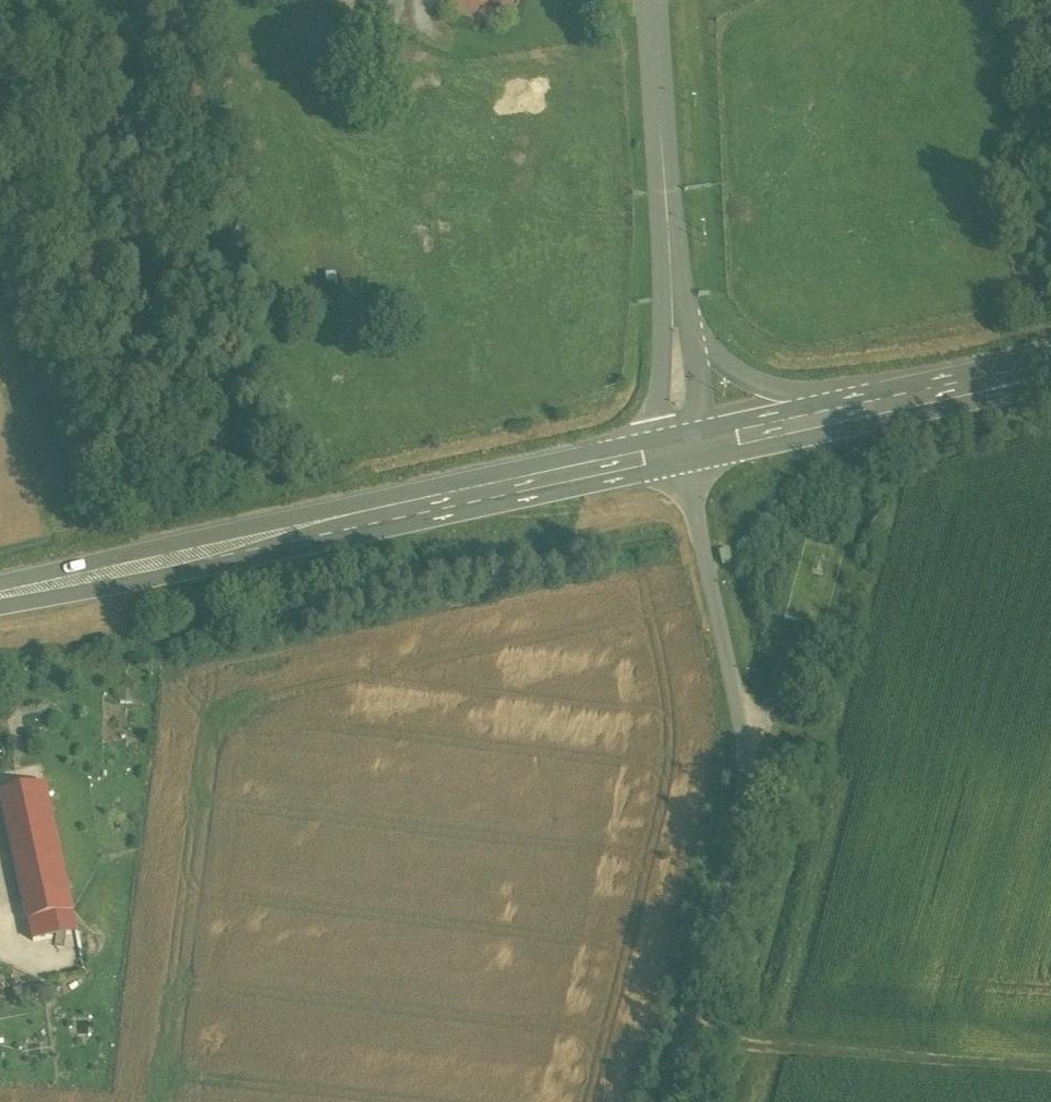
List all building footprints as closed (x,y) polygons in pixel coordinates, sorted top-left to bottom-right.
[(44,784),(1,793),(29,921),(72,911),(44,784)] [(29,921),(28,921),(33,942),(77,933),(73,911),(72,911),(29,921)]
